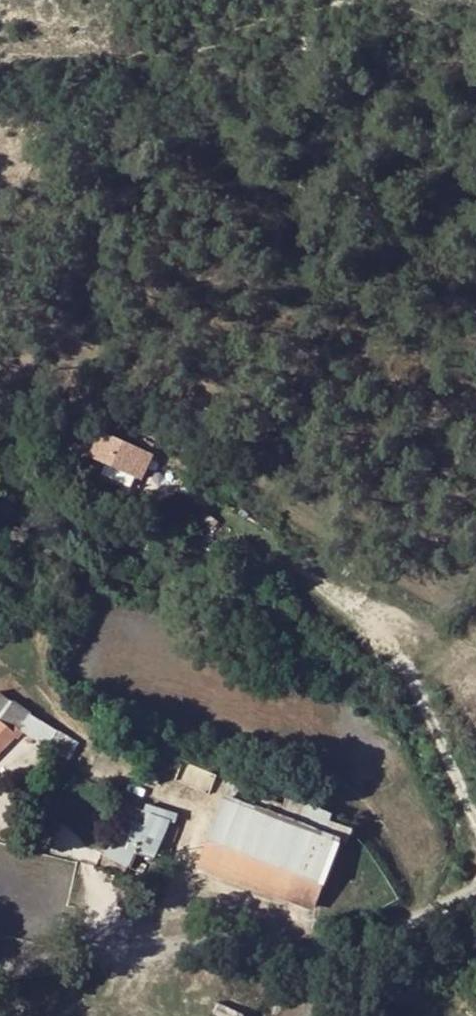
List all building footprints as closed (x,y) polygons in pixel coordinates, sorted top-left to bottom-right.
[(91,456),(147,477),(158,450),(101,429),(91,456)] [(0,704),(0,752),(22,727),(54,752),(68,733),(19,698),(10,708),(2,701),(0,704)] [(321,909),(349,829),(239,784),(207,864),(321,909)] [(136,893),(147,891),(174,822),(135,803),(110,856),(131,866),(121,889),(136,893)]
